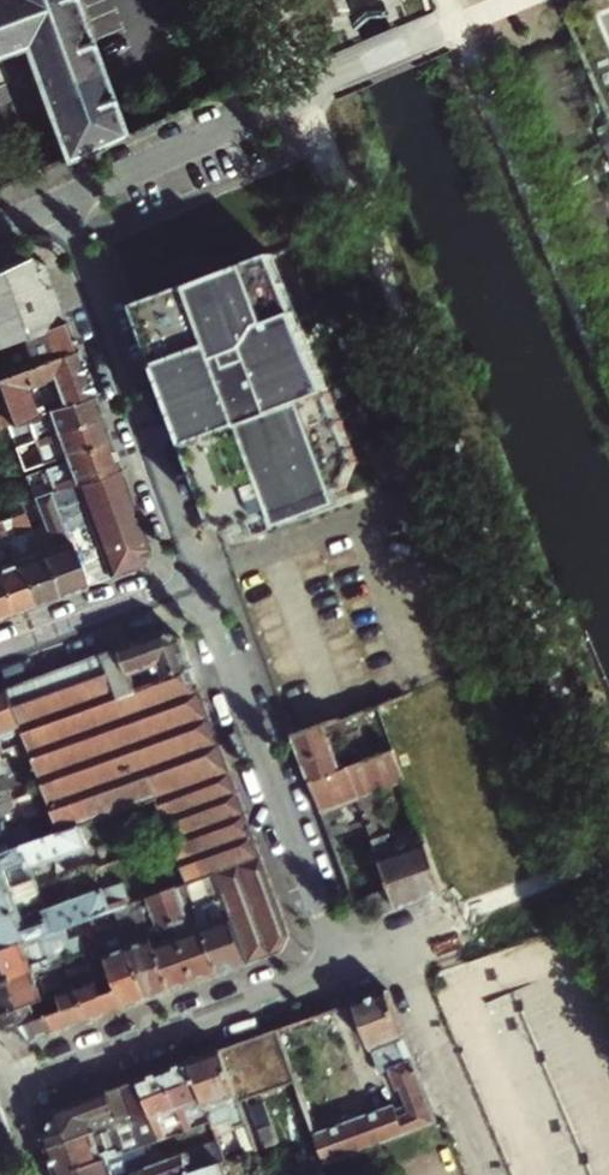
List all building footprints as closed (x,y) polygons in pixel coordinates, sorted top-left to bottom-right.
[(23,51),(63,161),(123,135),(74,0),(0,0),(0,59),(23,51)] [(28,177),(16,151),(0,158),(0,189),(28,177)] [(133,300),(187,446),(241,426),(274,516),(347,489),(360,461),(270,249),(234,263),(209,271),(133,300)] [(0,268),(0,341),(66,318),(46,263),(28,256),(0,268)] [(7,372),(76,347),(66,318),(0,341),(0,350),(7,372)] [(7,372),(0,374),(2,380),(0,380),(0,393),(11,421),(92,392),(76,347),(7,372)] [(92,392),(11,421),(7,423),(11,434),(28,428),(33,439),(100,414),(92,392)] [(41,462),(63,454),(109,437),(100,414),(33,439),(41,462)] [(11,434),(7,423),(0,425),(0,427),(9,452),(16,449),(11,434)] [(241,426),(187,446),(216,524),(233,532),(274,516),(241,426)] [(109,437),(63,454),(64,457),(65,460),(44,468),(53,491),(74,483),(120,467),(110,440),(109,437)] [(120,467),(74,483),(109,578),(142,566),(149,548),(120,467)] [(109,578),(74,483),(53,491),(50,492),(85,586),(109,578)] [(2,488),(0,489),(0,522),(1,521),(9,519),(13,517),(2,488)] [(85,586),(50,492),(34,497),(38,508),(44,526),(30,531),(55,598),(85,586)] [(24,513),(38,508),(34,497),(20,502),(24,513)] [(1,521),(8,539),(33,606),(55,598),(30,531),(24,513),(13,517),(9,519),(1,521)] [(8,539),(0,542),(0,587),(10,614),(33,606),(8,539)] [(10,614),(0,587),(0,618),(10,614)] [(121,648),(131,677),(162,666),(166,678),(193,668),(183,640),(166,632),(121,648)] [(291,935),(203,694),(163,709),(154,683),(136,689),(131,677),(121,648),(104,655),(145,767),(156,798),(157,797),(188,883),(204,878),(217,873),(226,897),(251,965),(283,953),(291,935)] [(104,655),(10,689),(26,732),(30,741),(35,757),(38,765),(40,771),(47,788),(63,832),(100,818),(156,798),(145,767),(104,655)] [(203,694),(193,668),(166,678),(154,683),(163,709),(203,694)] [(10,689),(0,693),(0,739),(1,742),(26,732),(10,689)] [(396,700),(366,712),(370,724),(401,712),(396,700)] [(363,729),(358,715),(295,739),(311,782),(358,764),(347,735),(363,729)] [(26,732),(1,742),(4,751),(30,741),(26,732)] [(322,813),(360,799),(384,791),(408,782),(396,751),(358,764),(311,782),(322,813)] [(7,776),(38,765),(35,757),(5,769),(2,761),(0,762),(0,779),(7,776)] [(7,776),(9,782),(40,771),(38,765),(7,776)] [(0,779),(0,805),(1,804),(11,801),(15,799),(9,782),(7,776),(0,779)] [(446,894),(434,857),(422,823),(399,832),(384,791),(360,799),(400,911),(446,894)] [(375,920),(400,911),(360,799),(322,813),(358,912),(375,920)] [(19,823),(11,801),(1,804),(9,827),(19,823)] [(9,827),(1,804),(0,805),(0,830),(9,827)] [(34,879),(30,867),(108,838),(100,818),(63,832),(18,849),(0,856),(0,891),(34,879)] [(0,830),(0,856),(18,849),(9,827),(0,830)] [(200,913),(205,929),(222,975),(251,965),(226,897),(212,902),(204,878),(188,883),(200,913)] [(42,901),(38,889),(34,879),(0,891),(0,917),(42,901)] [(53,933),(92,918),(101,915),(117,909),(132,903),(125,882),(46,910),(42,901),(0,917),(0,952),(53,933)] [(180,886),(163,892),(197,984),(222,975),(205,929),(192,934),(187,918),(192,916),(180,886)] [(197,984),(163,892),(150,897),(162,930),(164,929),(169,942),(157,946),(175,992),(197,984)] [(175,992),(157,946),(153,935),(145,938),(141,926),(132,903),(117,909),(151,1001),(175,992)] [(151,1001),(117,909),(101,915),(113,949),(104,952),(105,954),(113,975),(126,1010),(151,1001)] [(200,913),(192,916),(187,918),(192,934),(205,929),(200,913)] [(152,933),(149,923),(141,926),(145,938),(153,935),(152,933)] [(169,942),(164,929),(162,930),(152,933),(153,935),(157,946),(169,942)] [(60,962),(61,962),(86,952),(80,938),(58,946),(53,933),(0,952),(0,984),(60,962)] [(0,1015),(44,1000),(77,988),(113,975),(105,954),(63,969),(60,962),(0,984),(0,1015)] [(126,1010),(113,975),(77,988),(90,1023),(126,1010)] [(77,988),(44,1000),(57,1035),(90,1023),(77,988)] [(328,1164),(440,1124),(390,990),(358,1002),(384,1073),(394,1069),(402,1090),(406,1089),(414,1111),(400,1116),(395,1103),(317,1131),(328,1164)] [(57,1035),(44,1000),(0,1015),(6,1030),(33,1043),(57,1035)] [(317,1013),(281,1026),(287,1044),(323,1031),(317,1013)] [(243,1044),(261,1095),(299,1081),(280,1030),(243,1044)] [(243,1044),(224,1051),(242,1102),(248,1100),(261,1095),(243,1044)] [(260,1150),(242,1102),(224,1051),(192,1062),(213,1122),(216,1128),(238,1121),(250,1153),(260,1150)] [(213,1122),(192,1062),(166,1072),(188,1131),(213,1122)] [(161,1141),(188,1131),(166,1072),(140,1082),(161,1141)] [(49,1149),(59,1174),(68,1174),(115,1158),(161,1141),(140,1082),(111,1092),(122,1122),(49,1149)] [(45,1138),(49,1149),(122,1122),(111,1092),(59,1111),(45,1138)] [(279,1143),(261,1095),(248,1100),(266,1147),(279,1143)] [(224,1163),(228,1161),(221,1142),(130,1174),(191,1174),(224,1163)] [(68,1174),(121,1174),(115,1158),(68,1174)] [(224,1163),(191,1174),(228,1174),(224,1163)]
